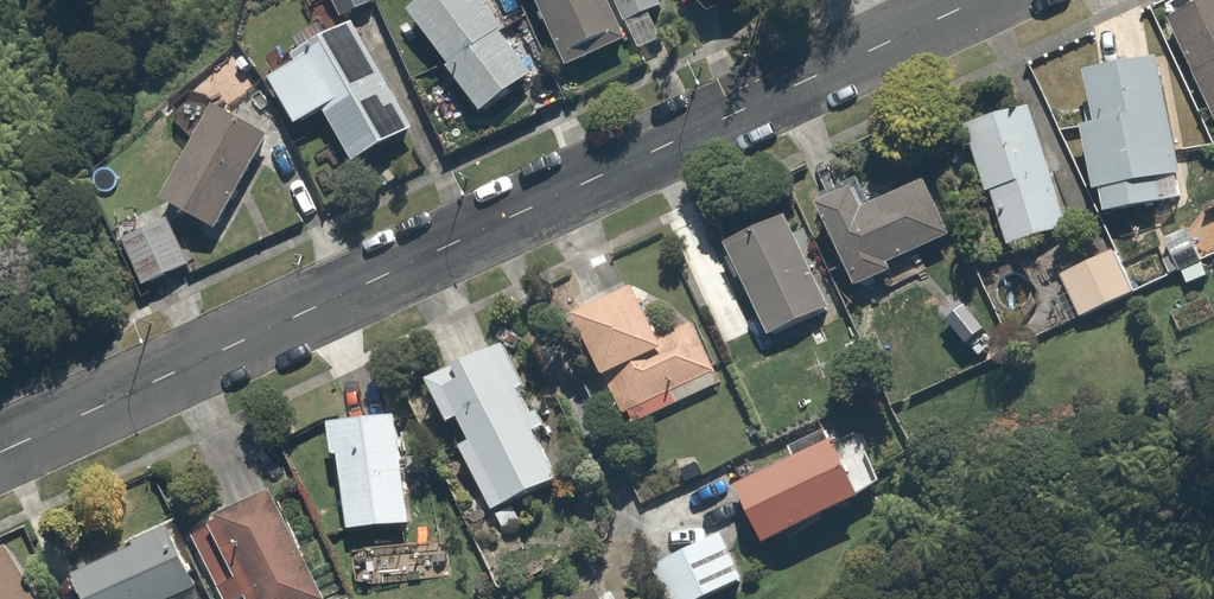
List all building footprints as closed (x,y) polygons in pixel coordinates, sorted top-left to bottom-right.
[(340,18),(375,0),(331,0),(340,18)] [(479,0),(417,0),(403,10),(476,111),(531,72),(479,0)] [(565,63),(626,34),(622,24),(610,0),(535,0),(565,63)] [(635,50),(661,38),(648,11),(664,4),(662,0),(610,0),(622,24),(626,34),(635,50)] [(1164,15),(1213,127),(1213,0),(1197,0),(1164,15)] [(323,111),(352,162),(416,125),(357,21),(267,72),(298,125),(323,111)] [(1157,54),(1080,69),(1090,121),(1078,123),(1090,189),(1098,188),(1102,210),(1178,196),(1174,174),(1179,173),(1157,54)] [(210,226),(267,129),(217,99),(160,196),(210,226)] [(1027,109),(967,128),(1005,245),(1065,226),(1027,109)] [(849,185),(814,201),(852,285),(889,269),(885,261),(950,233),(922,177),(859,206),(849,185)] [(189,266),(166,215),(120,236),(143,287),(189,266)] [(785,217),(724,244),(765,336),(826,308),(785,217)] [(1201,259),(1186,228),(1162,238),(1178,270),(1201,259)] [(1079,316),(1132,291),(1112,249),(1059,274),(1079,316)] [(720,381),(692,323),(656,340),(630,285),(570,313),(618,415),(626,411),(632,423),(720,381)] [(471,441),(460,446),(492,509),(556,477),(533,430),(544,424),(535,407),(528,411),(516,388),(522,385),(500,342),(426,379),(446,418),(456,413),(471,441)] [(325,422),(329,453),(336,452),(346,529),(408,521),(394,413),(325,422)] [(789,460),(735,487),(764,544),(865,494),(828,420),(781,443),(789,460)] [(269,486),(212,513),(215,519),(206,523),(232,576),(213,585),(219,598),(238,598),(243,596),(245,598),(322,598),(323,598),(269,486)] [(72,574),(84,598),(161,598),(194,584),(166,524),(129,541),(132,546),(72,574)] [(650,567),(667,598),(704,598),(745,577),(720,529),(650,567)] [(2,546),(0,547),(0,598),(35,598),(2,546)] [(595,587),(570,598),(600,598),(595,587)]
